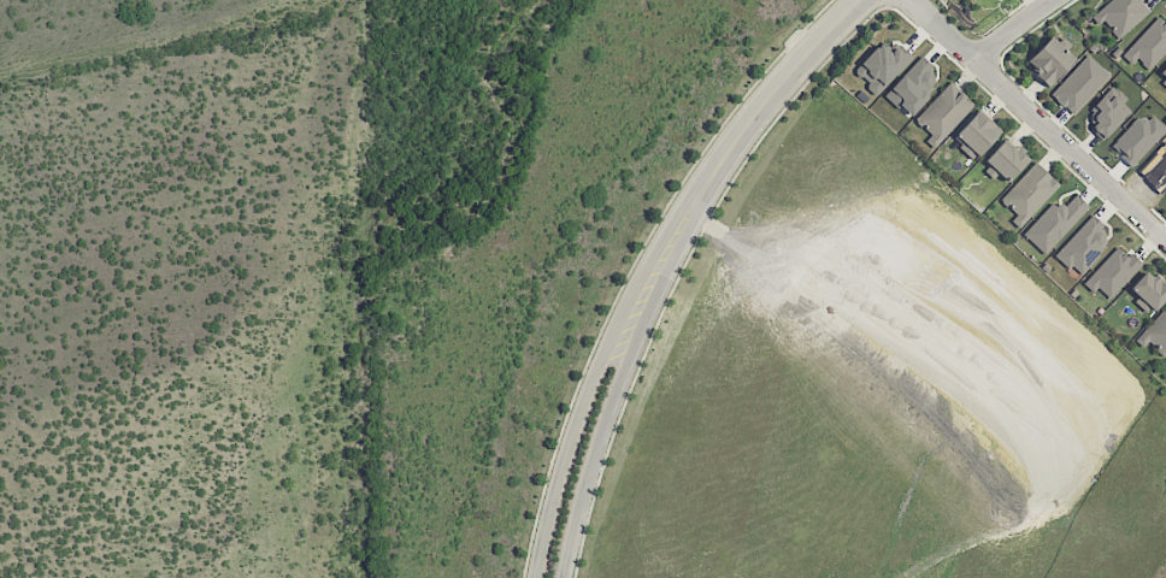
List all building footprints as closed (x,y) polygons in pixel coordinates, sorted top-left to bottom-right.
[(1104,21),(1118,38),(1150,12),(1141,0),(1110,0),(1091,16),(1098,25),(1104,21)] [(1131,64),(1137,58),(1148,69),(1165,51),(1165,22),(1160,16),(1121,54),(1131,64)] [(1025,63),(1050,85),(1075,58),(1051,35),(1025,63)] [(911,58),(897,45),(890,54),(879,44),(853,71),(878,94),(911,58)] [(1110,75),(1089,54),(1050,94),(1072,115),(1110,75)] [(930,96),(926,91),(937,80),(929,72),(934,67),(921,56),(885,95),(909,118),(930,96)] [(926,140),(934,148),(975,105),(951,82),(915,119),(931,134),(926,140)] [(1087,112),(1097,121),(1090,128),(1102,140),(1133,108),(1111,87),(1087,112)] [(1000,132),(978,110),(952,138),(974,159),(1000,132)] [(1165,129),(1165,127),(1152,115),(1146,122),(1139,115),(1111,146),(1133,166),(1165,129)] [(995,177),(999,173),(1007,181),(1031,158),(1018,145),(1015,149),(1006,139),(981,163),(995,177)] [(1023,224),(1060,184),(1035,161),(998,201),(1023,224)] [(1063,208),(1055,200),(1023,234),(1044,254),(1089,207),(1076,194),(1063,208)] [(1081,273),(1110,241),(1100,231),(1105,226),(1092,214),(1054,256),(1069,269),(1073,265),(1081,273)] [(1093,293),(1098,287),(1110,299),(1142,263),(1132,254),(1129,257),(1117,246),(1083,284),(1093,293)] [(1165,297),(1165,286),(1149,269),(1130,287),(1139,297),(1135,301),(1148,315),(1165,297)] [(1143,347),(1148,342),(1164,357),(1165,354),(1165,306),(1134,339),(1143,347)]
